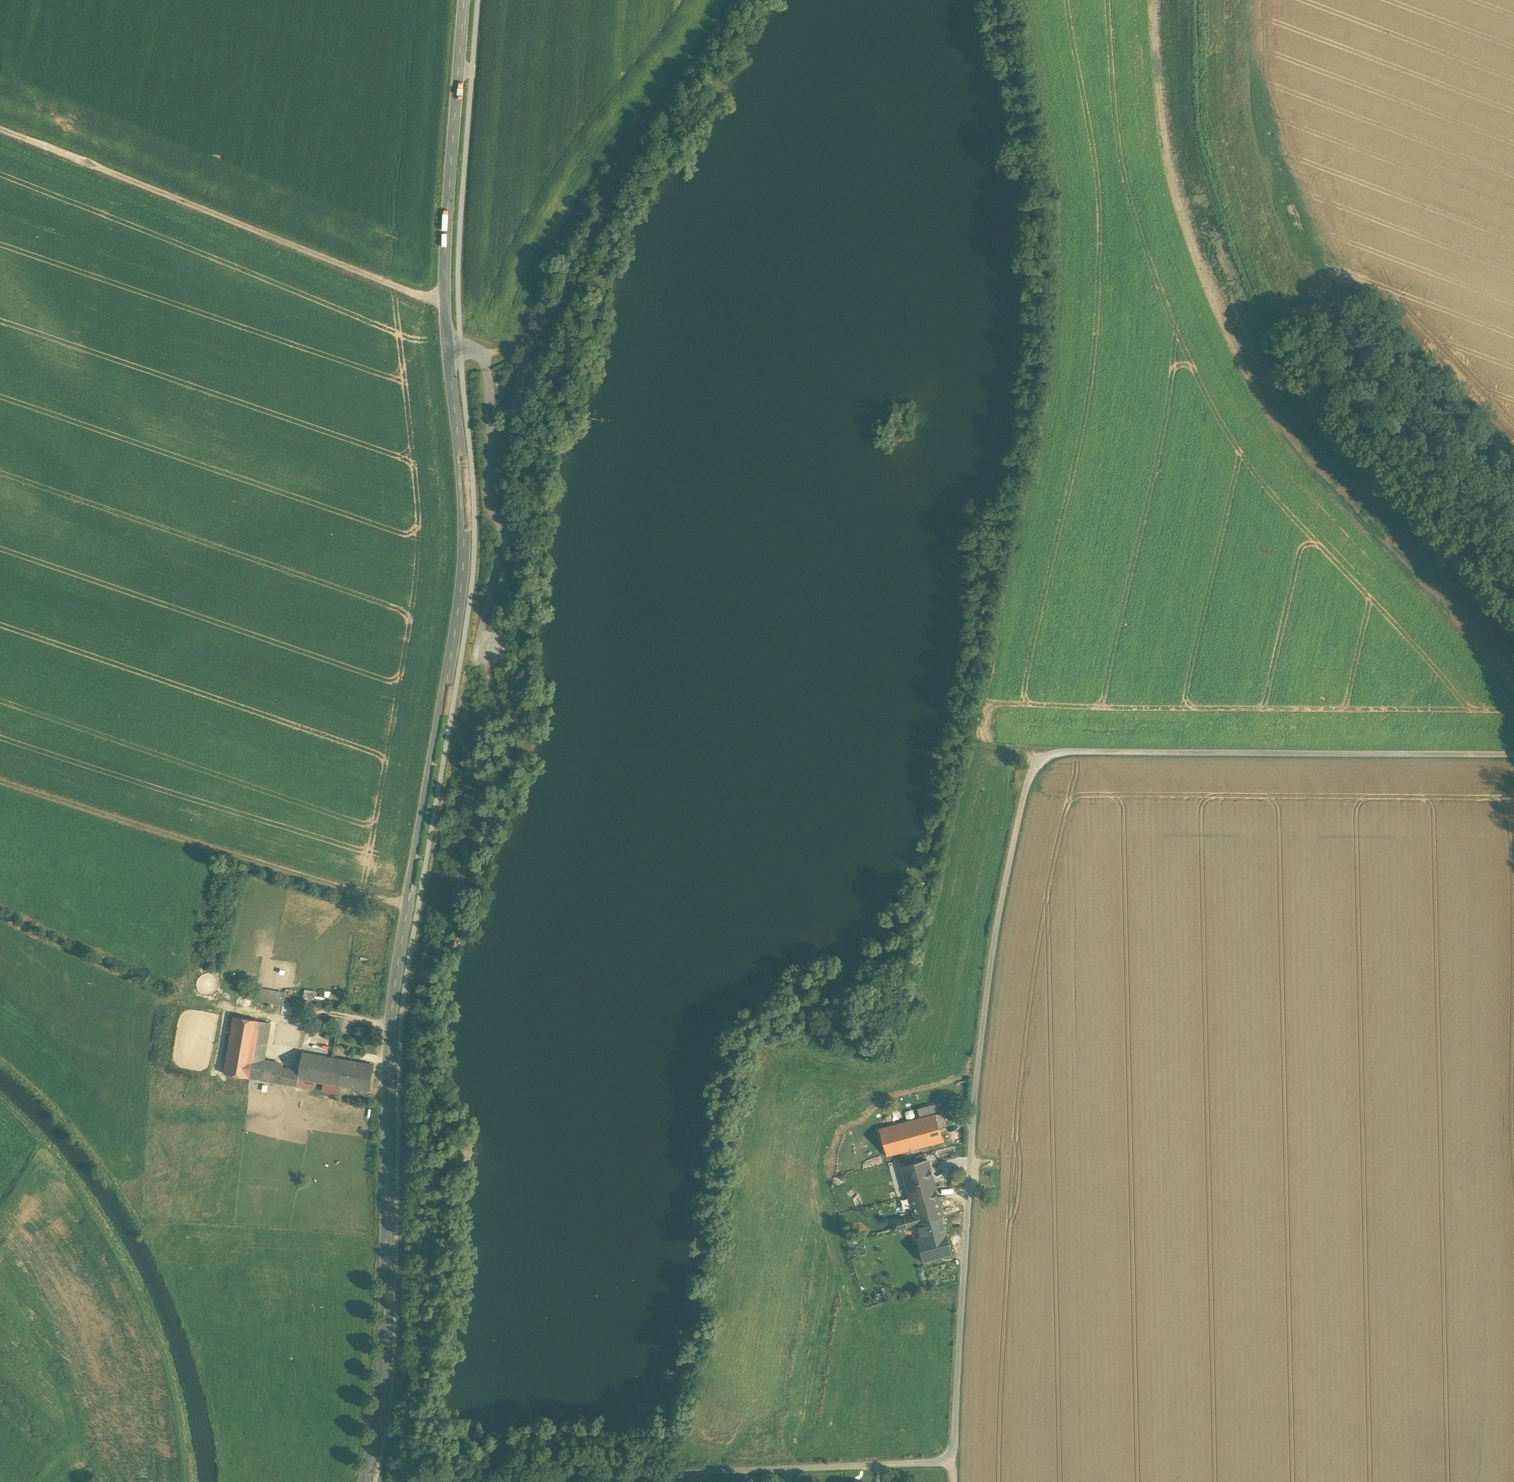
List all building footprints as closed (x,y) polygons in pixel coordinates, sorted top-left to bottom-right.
[(264,988),(256,987),(254,999),(262,1000),(264,988)] [(286,992),(264,988),(262,1000),(284,1004),(286,992)] [(316,992),(305,990),(304,1000),(314,1002),(316,992)] [(260,1021),(234,1016),(224,1072),(250,1077),(260,1021)] [(283,1064),(264,1060),(271,1022),(260,1021),(250,1077),(280,1082),(282,1067),(283,1064)] [(300,1069),(299,1078),(339,1085),(343,1058),(303,1052),(300,1069)] [(374,1064),(343,1058),(339,1085),(370,1090),(374,1064)] [(299,1078),(300,1069),(282,1067),(280,1082),(297,1085),(299,1078)] [(918,1107),(920,1116),(942,1111),(940,1102),(918,1107)] [(942,1112),(935,1114),(939,1128),(946,1126),(942,1112)] [(935,1114),(879,1128),(887,1155),(943,1141),(939,1128),(935,1114)] [(928,1152),(899,1161),(901,1166),(929,1157),(928,1152)] [(917,1223),(943,1216),(928,1159),(902,1166),(915,1214),(892,1220),(894,1229),(918,1223),(917,1223)] [(917,1223),(918,1223),(922,1238),(917,1239),(923,1261),(952,1253),(942,1216),(944,1216),(943,1216),(917,1223)]
